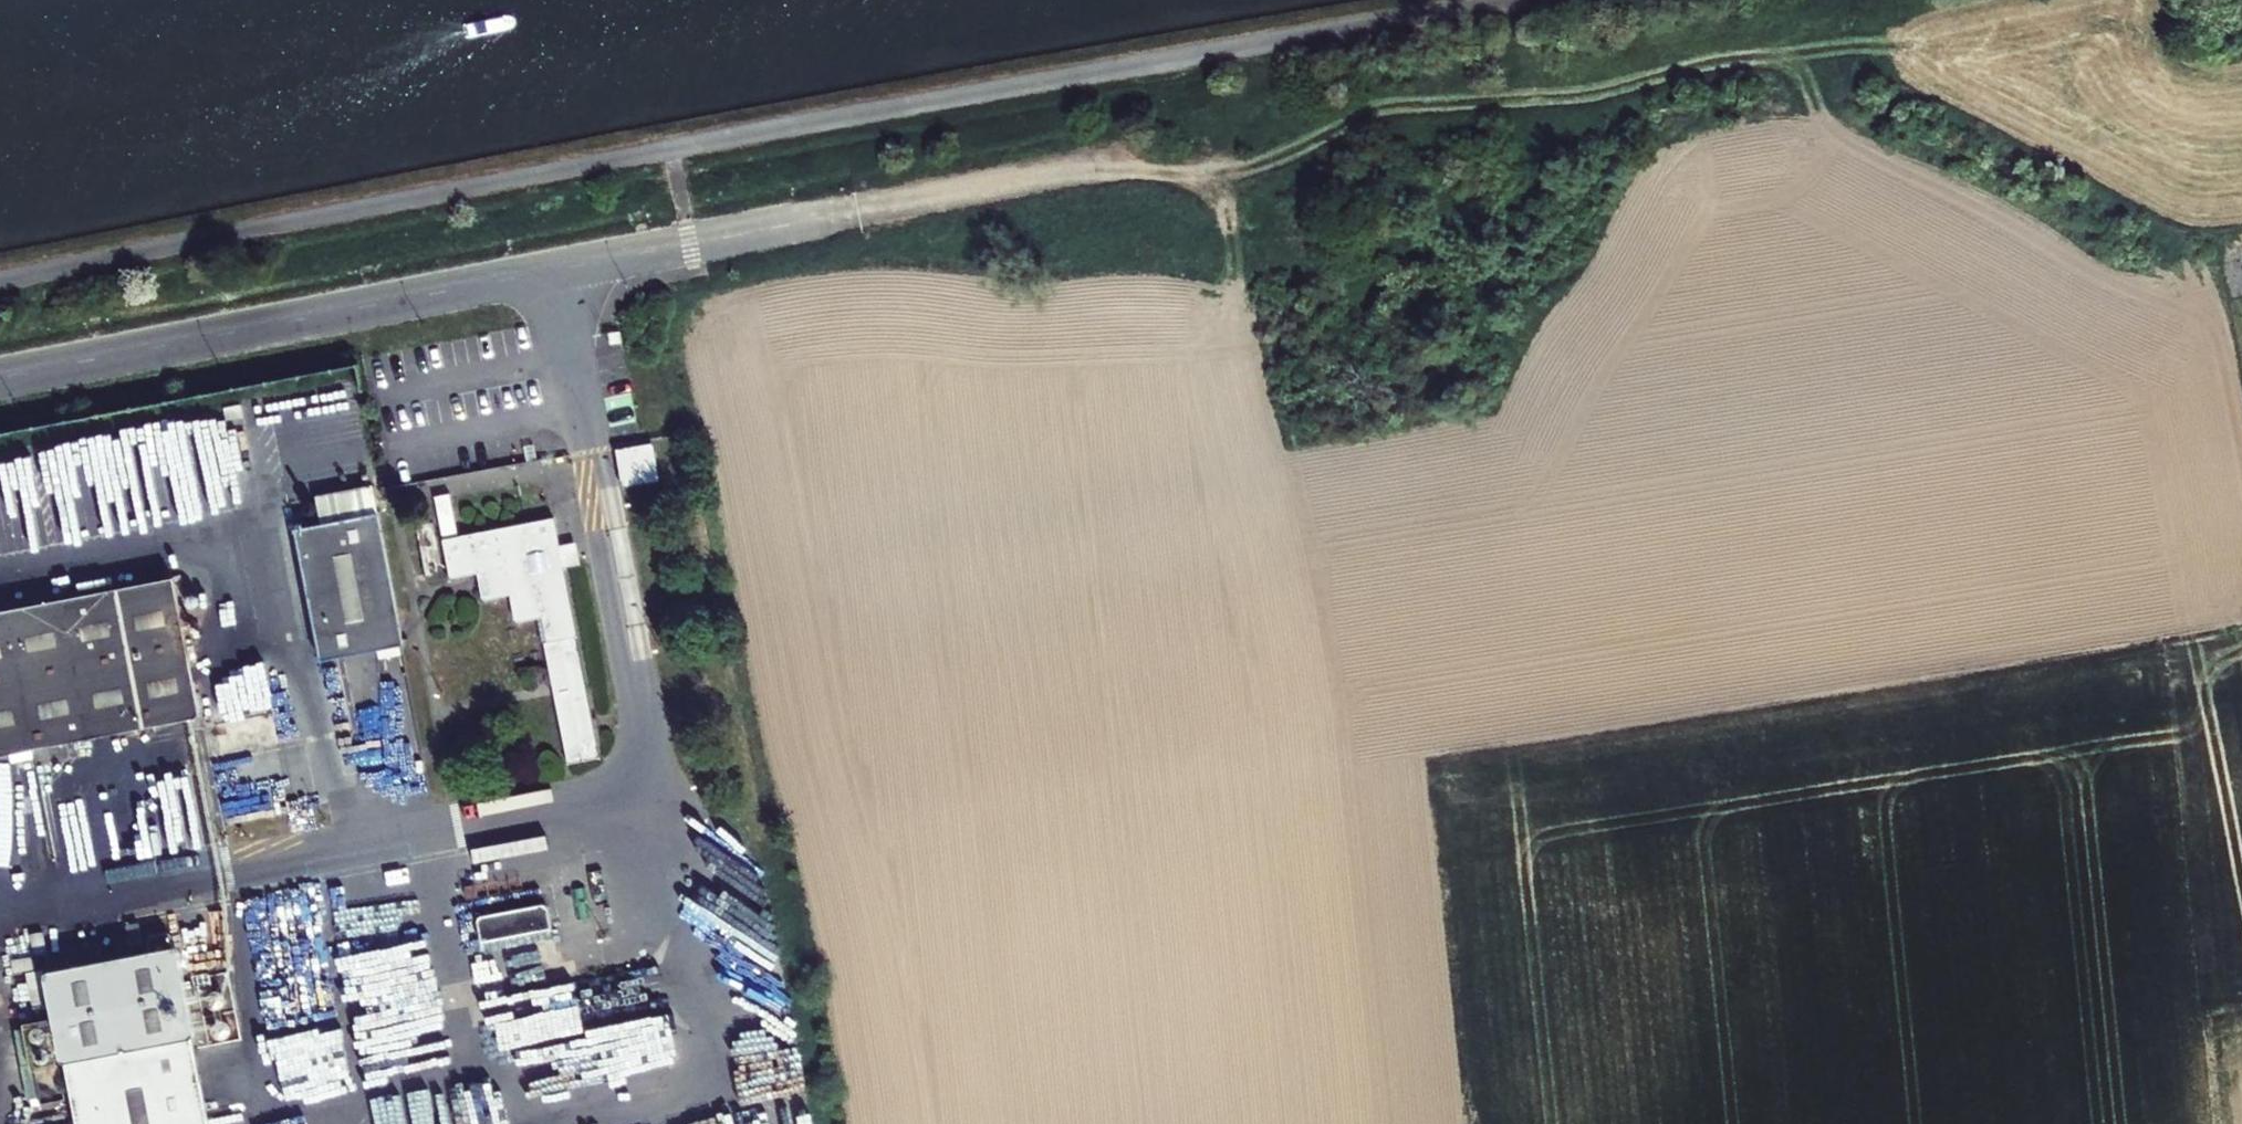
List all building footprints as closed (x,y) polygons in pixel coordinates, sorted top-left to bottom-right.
[(648,459),(642,454),(624,457),(630,483),(652,478),(648,459)] [(400,646),(376,515),(290,531),(314,661),(400,646)] [(560,552),(553,523),(443,541),(450,576),(479,572),(486,599),(512,596),(517,620),(542,617),(571,765),(599,760),(564,574),(571,560),(560,552)] [(170,582),(0,614),(0,756),(191,720),(198,718),(170,582)] [(547,905),(476,918),(481,945),(552,931),(547,905)] [(171,936),(146,940),(147,953),(45,974),(74,1123),(207,1123),(191,1043),(193,1029),(177,952),(171,944),(171,936)]
